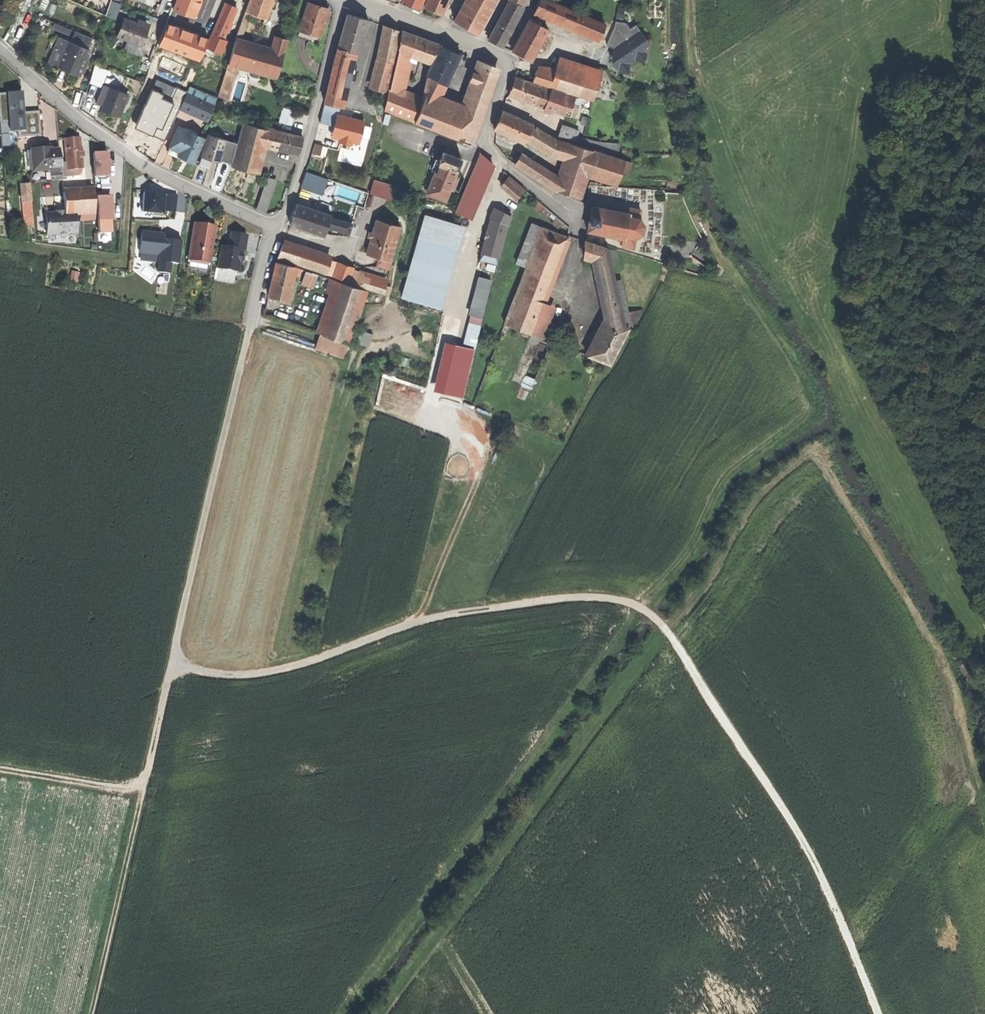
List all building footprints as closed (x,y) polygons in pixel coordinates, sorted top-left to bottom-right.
[(120,2),(114,0),(111,0),(105,15),(114,18),(120,2)] [(178,14),(200,22),(209,0),(180,0),(176,11),(175,13),(178,14)] [(246,11),(251,13),(266,18),(272,0),(250,0),(246,11)] [(402,2),(410,6),(419,10),(424,0),(403,0),(402,2)] [(425,7),(434,11),(442,15),(449,0),(428,0),(425,7)] [(454,22),(466,28),(480,0),(466,0),(454,22)] [(466,28),(475,33),(485,16),(494,0),(480,0),(466,28)] [(517,4),(510,0),(488,40),(494,43),(502,47),(508,36),(521,12),(523,7),(517,4)] [(547,0),(540,0),(535,12),(599,38),(605,24),(547,0)] [(308,2),(300,30),(320,36),(328,8),(319,5),(308,2)] [(232,6),(225,3),(211,36),(225,42),(238,9),(232,6)] [(175,33),(180,21),(175,19),(178,14),(175,13),(176,11),(172,10),(168,20),(164,29),(174,33),(175,33)] [(246,11),(245,10),(235,41),(236,41),(240,42),(251,13),(246,11)] [(200,22),(178,14),(175,19),(180,21),(198,28),(200,22)] [(338,48),(352,52),(359,54),(369,20),(358,17),(348,14),(338,48)] [(124,18),(117,37),(141,45),(148,27),(145,26),(136,23),(124,18)] [(548,30),(532,21),(529,19),(520,35),(512,51),(521,56),(531,61),(548,30)] [(614,28),(607,45),(616,48),(613,54),(613,61),(620,71),(624,71),(629,68),(628,64),(627,62),(634,57),(636,60),(641,60),(645,57),(645,54),(641,48),(648,43),(636,26),(630,29),(625,23),(615,22),(614,28)] [(55,23),(54,27),(70,34),(71,30),(55,23)] [(385,39),(398,41),(400,31),(387,27),(385,39)] [(157,49),(167,53),(174,33),(164,29),(157,49)] [(320,36),(300,30),(298,37),(318,43),(320,36)] [(75,32),(71,43),(88,49),(93,39),(75,32)] [(399,51),(411,56),(430,63),(438,45),(419,38),(402,32),(399,51)] [(175,33),(174,33),(167,53),(198,65),(205,45),(175,33)] [(274,42),(272,51),(283,55),(284,55),(288,39),(278,36),(277,42),(274,42)] [(141,45),(117,37),(114,45),(139,54),(144,53),(141,45)] [(49,63),(59,67),(69,42),(60,38),(49,63)] [(381,60),(393,63),(398,41),(385,39),(381,60)] [(236,41),(229,65),(277,78),(283,55),(272,51),(240,42),(236,41)] [(69,42),(59,67),(67,71),(79,76),(81,70),(86,60),(90,50),(88,49),(71,43),(69,42)] [(427,76),(441,83),(446,85),(452,71),(455,65),(460,55),(450,51),(441,46),(427,76)] [(351,62),(352,52),(338,48),(334,62),(324,104),(339,107),(346,79),(351,62)] [(403,89),(411,56),(399,51),(394,70),(390,90),(401,94),(403,89)] [(386,92),(393,63),(381,60),(374,89),(377,90),(386,92)] [(346,79),(354,81),(358,63),(351,62),(346,79)] [(495,67),(484,63),(477,84),(466,114),(463,124),(458,138),(473,144),(488,103),(498,73),(495,67)] [(593,101),(593,99),(600,77),(557,64),(554,72),(536,71),(532,82),(553,88),(577,97),(588,100),(593,101)] [(277,78),(229,65),(228,70),(235,72),(275,83),(277,78)] [(93,72),(107,76),(108,72),(95,67),(93,72)] [(182,83),(189,86),(195,73),(188,69),(182,83)] [(215,96),(216,97),(224,75),(208,69),(200,91),(215,96)] [(226,101),(235,72),(228,70),(219,99),(226,101)] [(103,86),(107,76),(93,72),(91,81),(103,86)] [(424,99),(436,103),(441,83),(427,76),(424,99)] [(536,105),(542,88),(515,78),(512,86),(509,95),(520,99),(525,101),(536,105)] [(186,94),(214,107),(215,107),(218,97),(216,97),(215,96),(200,91),(189,86),(186,94)] [(101,106),(108,89),(103,87),(96,104),(101,106)] [(109,110),(120,114),(128,95),(108,88),(108,89),(101,106),(101,107),(109,110)] [(542,88),(536,105),(546,108),(549,97),(552,91),(542,88)] [(556,100),(573,106),(577,97),(553,88),(552,91),(549,97),(556,100)] [(387,93),(386,92),(377,90),(375,108),(383,111),(387,93)] [(401,94),(390,90),(389,90),(384,111),(395,114),(415,122),(422,102),(401,94)] [(25,131),(23,113),(22,92),(0,94),(0,124),(16,123),(17,132),(25,131)] [(208,120),(214,107),(186,94),(180,107),(208,120)] [(552,111),(556,100),(549,97),(546,108),(545,110),(552,112),(552,111)] [(464,113),(436,103),(424,99),(415,124),(455,138),(464,113)] [(573,106),(556,100),(552,111),(572,118),(575,108),(573,107),(573,106)] [(291,125),(295,109),(283,106),(278,121),(291,125)] [(527,138),(533,125),(502,111),(494,130),(507,136),(513,138),(525,143),(527,138)] [(23,113),(25,131),(17,132),(18,139),(41,137),(39,112),(30,112),(23,113)] [(455,138),(458,138),(463,124),(466,114),(464,113),(455,138)] [(591,117),(586,115),(582,124),(587,126),(591,117)] [(243,123),(231,167),(257,174),(264,145),(268,129),(267,129),(243,123)] [(533,125),(527,138),(552,153),(553,150),(556,139),(533,125)] [(556,139),(574,145),(580,130),(564,125),(556,139)] [(179,152),(178,154),(184,157),(193,161),(204,138),(194,134),(189,132),(178,127),(169,147),(179,152)] [(264,145),(269,146),(273,129),(274,128),(268,127),(267,129),(268,129),(264,145)] [(303,137),(293,134),(273,129),(269,146),(269,147),(299,155),(301,145),(303,137)] [(0,135),(1,150),(14,150),(13,134),(0,135)] [(208,135),(201,157),(210,159),(219,162),(220,160),(231,164),(237,143),(208,135)] [(68,167),(68,170),(73,170),(83,169),(79,137),(71,138),(65,139),(68,167)] [(556,139),(553,150),(568,155),(568,158),(562,176),(585,184),(588,175),(591,166),(595,152),(574,145),(556,139)] [(172,154),(177,157),(178,154),(179,152),(169,147),(167,152),(172,154)] [(59,150),(50,150),(43,151),(43,149),(31,150),(31,154),(33,170),(33,171),(50,170),(61,169),(59,150)] [(595,152),(591,166),(620,175),(621,172),(628,174),(632,163),(599,153),(595,152)] [(107,153),(93,154),(94,177),(108,177),(108,168),(109,168),(109,165),(109,161),(107,161),(107,153)] [(440,162),(439,165),(457,172),(462,159),(452,156),(443,153),(440,162)] [(494,165),(481,154),(456,212),(470,217),(494,165)] [(515,164),(546,184),(553,175),(521,154),(515,164)] [(201,157),(198,166),(201,167),(207,169),(210,159),(201,157)] [(431,182),(427,193),(446,201),(450,190),(453,181),(455,176),(457,172),(439,165),(437,168),(431,182)] [(617,185),(620,175),(591,166),(588,175),(617,185)] [(68,170),(68,167),(62,167),(63,177),(73,176),(73,170),(68,170)] [(61,169),(50,170),(52,181),(62,179),(61,169)] [(561,180),(553,175),(546,184),(557,191),(561,180)] [(525,190),(510,176),(502,186),(517,199),(525,190)] [(580,199),(585,184),(562,176),(561,180),(557,191),(580,199)] [(256,210),(264,213),(276,182),(267,179),(256,210)] [(665,180),(641,179),(640,187),(664,188),(665,180)] [(374,180),(370,192),(394,199),(398,187),(374,180)] [(32,202),(30,184),(21,185),(23,202),(32,202)] [(154,191),(142,190),(141,214),(165,215),(167,192),(154,191)] [(93,191),(64,192),(65,211),(65,215),(75,215),(95,214),(93,191)] [(110,197),(96,197),(97,221),(111,220),(111,212),(112,212),(112,205),(110,205),(110,197)] [(32,202),(23,202),(25,226),(34,225),(32,202)] [(331,215),(298,204),(294,215),(291,225),(325,236),(328,227),(331,217),(331,215)] [(589,223),(587,231),(625,239),(625,236),(635,238),(643,233),(644,225),(639,218),(641,210),(629,207),(628,213),(592,206),(591,215),(590,215),(589,223)] [(495,208),(490,218),(491,218),(507,226),(512,217),(495,208)] [(65,215),(65,211),(60,212),(57,212),(57,213),(45,214),(46,236),(57,236),(60,238),(64,238),(67,235),(76,235),(75,215),(65,215)] [(454,238),(452,245),(456,246),(462,226),(426,215),(420,235),(444,242),(446,235),(454,238)] [(331,217),(328,227),(358,237),(361,227),(331,217)] [(499,258),(507,226),(491,218),(482,253),(499,258)] [(371,238),(367,254),(379,258),(377,265),(389,268),(401,227),(377,220),(371,238)] [(215,227),(195,224),(188,267),(208,270),(215,227)] [(532,255),(542,228),(532,224),(521,251),(532,255)] [(531,334),(543,302),(568,238),(542,228),(532,255),(505,324),(531,334)] [(141,231),(139,254),(159,255),(158,272),(171,273),(171,263),(180,264),(182,240),(173,240),(165,239),(165,233),(141,231)] [(221,247),(218,270),(239,273),(242,251),(245,252),(247,237),(231,234),(229,248),(221,247)] [(456,246),(452,245),(444,242),(420,235),(402,296),(438,307),(456,246)] [(444,242),(452,245),(454,238),(446,235),(444,242)] [(584,257),(593,260),(608,257),(606,248),(585,242),(584,257)] [(327,274),(328,269),(331,260),(283,244),(279,258),(327,274)] [(606,318),(623,326),(619,308),(616,295),(613,282),(611,272),(608,257),(593,260),(597,278),(602,297),(606,318)] [(331,275),(334,276),(339,263),(331,260),(328,269),(333,271),(331,275)] [(289,301),(297,267),(276,262),(273,279),(268,296),(289,301)] [(339,263),(334,276),(350,282),(353,272),(354,268),(339,263)] [(306,271),(302,284),(313,287),(317,275),(306,271)] [(350,282),(384,293),(386,286),(387,283),(371,278),(353,272),(350,282)] [(333,279),(330,288),(335,290),(338,281),(333,279)] [(482,279),(472,316),(482,319),(492,281),(482,279)] [(621,280),(613,282),(616,295),(619,308),(623,326),(629,328),(630,326),(626,307),(623,294),(621,280)] [(363,289),(338,281),(335,290),(321,334),(345,342),(363,289)] [(363,289),(345,342),(349,343),(350,343),(361,309),(368,291),(363,289)] [(543,302),(531,334),(543,338),(555,307),(543,302)] [(629,328),(623,326),(606,318),(599,333),(594,341),(587,355),(610,364),(629,328)] [(373,336),(362,331),(358,342),(369,346),(373,336)] [(590,339),(594,341),(599,333),(594,331),(592,336),(590,339)] [(344,358),(349,343),(345,342),(321,334),(316,348),(344,358)]
